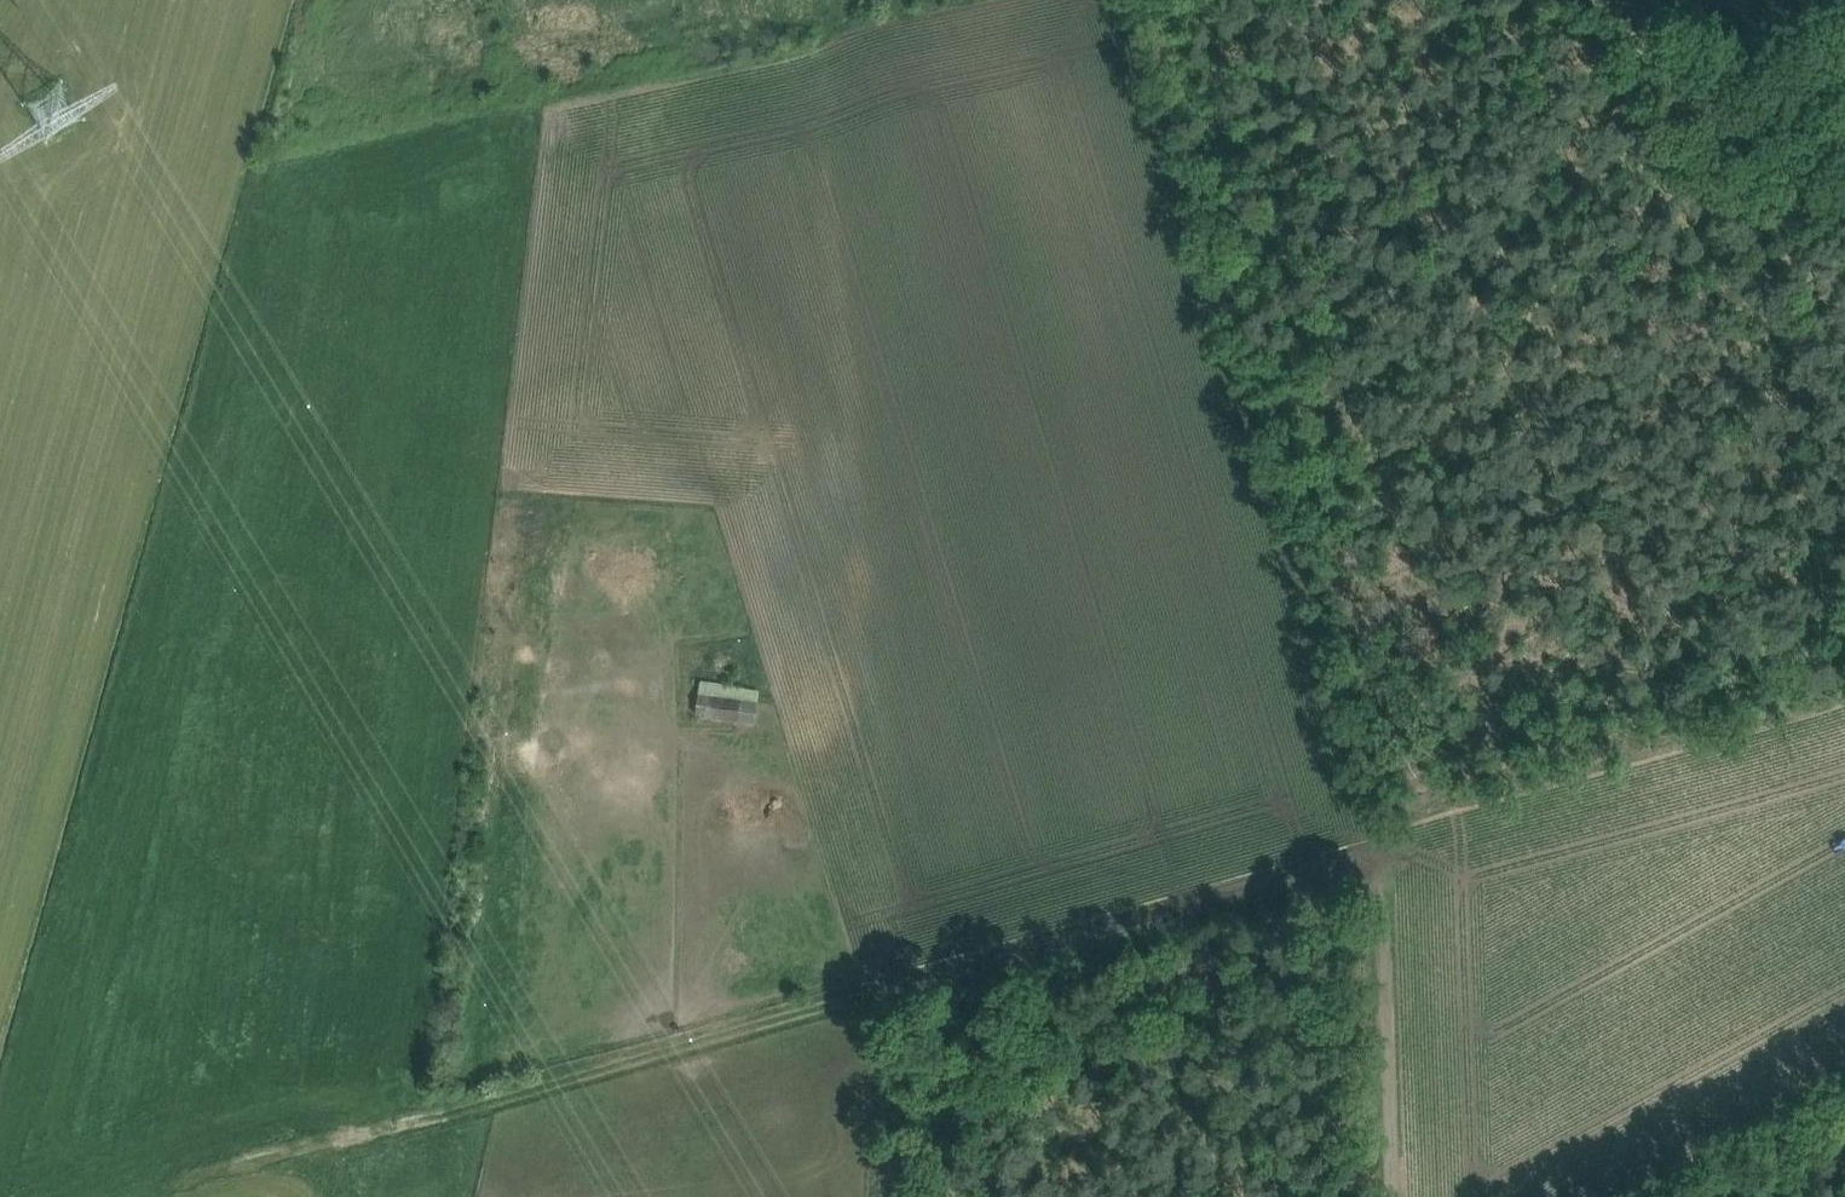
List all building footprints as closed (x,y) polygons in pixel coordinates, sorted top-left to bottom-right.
[(698,694),(696,713),(739,718),(741,698),(698,694)]
